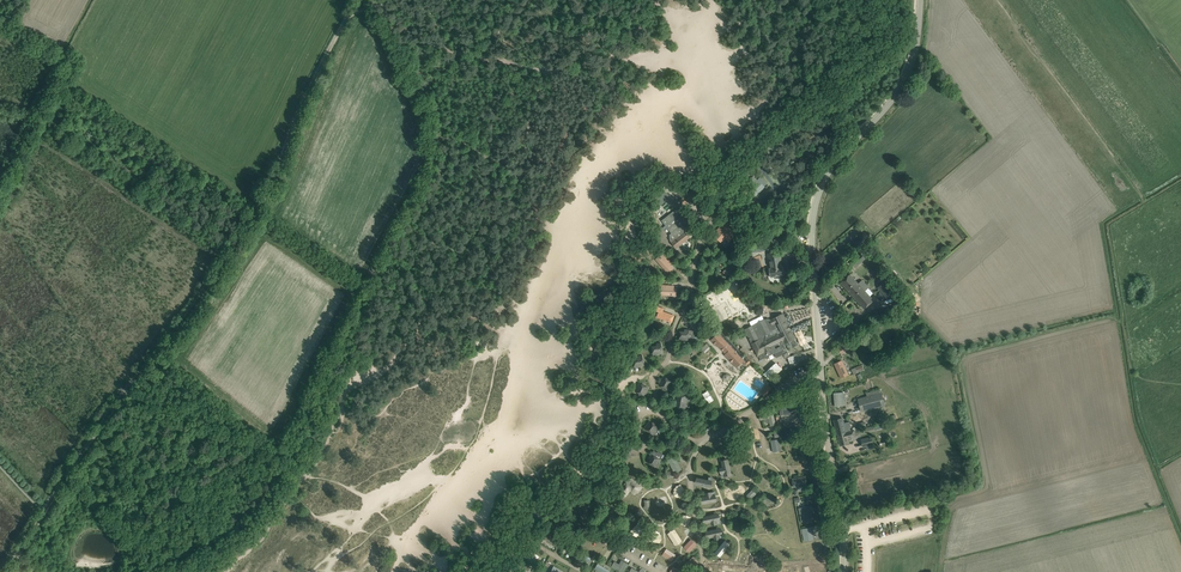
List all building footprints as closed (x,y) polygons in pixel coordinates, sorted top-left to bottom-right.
[(753,175),(746,183),(752,188),(750,191),(756,196),(765,186),(759,181),(753,175)] [(695,186),(679,201),(684,206),(700,192),(695,186)] [(661,189),(651,204),(659,209),(669,195),(661,189)] [(668,229),(672,233),(674,231),(678,237),(672,242),(676,248),(690,237),(685,232),(685,231),(677,222),(674,219),(679,215),(675,210),(665,218),(663,220),(666,224),(668,222),(669,223),(665,225),(668,229)] [(715,236),(719,241),(725,235),(730,240),(735,236),(729,230),(730,229),(724,223),(720,227),(721,228),(719,230),(720,231),(715,236)] [(750,244),(752,252),(769,250),(767,241),(750,244)] [(775,260),(769,261),(770,268),(769,268),(770,277),(785,275),(783,266),(782,266),(780,252),(774,253),(775,260)] [(672,264),(662,253),(655,260),(665,271),(672,264)] [(861,253),(851,262),(855,268),(866,258),(861,253)] [(733,270),(723,261),(720,264),(726,269),(723,271),(728,275),(733,270)] [(850,274),(841,282),(853,296),(866,285),(862,280),(861,281),(861,282),(859,284),(854,278),(850,274)] [(893,292),(885,283),(878,289),(886,298),(893,292)] [(674,286),(659,285),(658,294),(673,295),(674,286)] [(866,285),(853,296),(864,309),(874,300),(865,291),(869,287),(866,285)] [(664,309),(658,307),(656,311),(659,312),(657,317),(670,321),(672,315),(663,312),(664,309)] [(790,341),(793,347),(799,345),(798,342),(797,343),(795,339),(790,329),(788,326),(789,326),(783,313),(780,315),(774,318),(770,320),(770,319),(766,319),(745,329),(748,336),(752,343),(758,356),(758,355),(761,360),(763,359),(770,355),(773,354),(774,353),(776,357),(784,354),(785,357),(789,355),(784,343),(785,342),(786,343),(790,341)] [(806,316),(792,321),(795,328),(809,323),(806,316)] [(730,324),(733,330),(741,325),(738,319),(730,324)] [(685,332),(680,331),(679,341),(685,342),(685,340),(688,340),(689,337),(693,337),(694,330),(689,330),(689,329),(685,329),(685,332)] [(727,354),(726,354),(737,367),(744,360),(743,360),(745,358),(747,360),(746,361),(748,363),(750,362),(722,331),(718,334),(711,340),(717,346),(718,345),(727,354)] [(845,345),(839,348),(841,353),(852,348),(851,345),(854,344),(854,343),(857,342),(856,340),(852,341),(853,342),(850,343),(849,343),(848,341),(844,343),(845,345)] [(657,346),(652,346),(653,352),(658,352),(658,354),(663,354),(661,343),(657,343),(657,346)] [(807,355),(807,356),(805,352),(806,352),(806,351),(805,351),(790,357),(788,358),(790,364),(797,361),(798,362),(808,358),(807,356),(807,355)] [(640,364),(640,367),(644,366),(642,355),(638,356),(638,358),(633,359),(635,365),(640,364)] [(841,378),(844,377),(848,375),(842,360),(835,364),(841,378)] [(770,381),(782,369),(776,363),(764,374),(770,381)] [(864,370),(862,365),(851,369),(854,375),(864,370)] [(777,379),(780,382),(787,375),(785,372),(782,375),(780,373),(776,376),(778,378),(777,379)] [(661,381),(659,385),(661,386),(666,389),(668,390),(672,382),(663,377),(661,381)] [(639,383),(635,391),(645,396),(649,388),(639,383)] [(762,394),(763,393),(766,396),(772,387),(768,385),(761,394),(762,394)] [(708,390),(702,394),(710,404),(715,400),(708,390)] [(844,392),(834,393),(835,406),(845,405),(844,392)] [(867,397),(858,400),(862,411),(885,405),(882,393),(881,393),(867,397)] [(676,399),(675,403),(676,403),(675,408),(685,410),(686,405),(687,401),(684,400),(685,396),(678,394),(677,399),(676,399)] [(782,405),(779,406),(781,417),(782,417),(781,416),(784,415),(788,414),(789,414),(789,415),(793,414),(793,413),(799,411),(801,420),(808,419),(805,405),(799,406),(799,408),(797,409),(796,403),(782,405)] [(769,418),(770,423),(771,426),(776,425),(773,412),(760,415),(760,416),(759,417),(760,419),(761,419),(761,420),(769,418)] [(840,418),(834,420),(837,433),(840,445),(843,444),(846,444),(849,443),(848,439),(856,437),(854,429),(846,431),(845,429),(851,427),(850,422),(844,423),(842,418),(840,418)] [(647,424),(645,428),(646,429),(651,433),(653,435),(659,428),(650,421),(647,424)] [(783,429),(785,438),(797,436),(796,430),(789,432),(788,428),(783,429)] [(873,445),(872,437),(861,439),(863,447),(873,445)] [(780,439),(771,440),(773,452),(782,451),(781,447),(782,447),(782,446),(781,446),(780,439)] [(786,447),(786,452),(802,453),(802,445),(797,444),(797,447),(786,447)] [(649,463),(657,468),(660,464),(659,463),(661,460),(658,458),(660,454),(654,450),(651,454),(649,458),(651,459),(649,463)] [(802,457),(790,458),(791,469),(803,468),(802,457)] [(673,458),(669,461),(675,473),(681,470),(680,466),(676,468),(675,465),(676,464),(675,461),(674,460),(673,458)] [(724,468),(720,469),(721,473),(730,471),(727,460),(722,461),(723,464),(722,465),(722,466),(723,466),(724,468)] [(748,471),(745,471),(745,463),(740,463),(739,475),(748,475),(748,471)] [(806,476),(792,479),(794,487),(807,485),(806,476)] [(697,478),(696,483),(707,486),(711,486),(712,481),(708,481),(697,478)] [(628,489),(633,492),(638,484),(633,481),(628,489)] [(674,488),(679,498),(688,494),(683,484),(674,488)] [(738,490),(726,491),(727,501),(739,500),(738,490)] [(703,497),(700,498),(701,503),(713,501),(711,492),(707,493),(707,497),(706,497),(706,496),(702,496),(703,497)] [(577,507),(583,521),(590,519),(584,505),(577,507)] [(530,512),(528,515),(530,517),(531,517),(537,520),(536,521),(540,523),(543,519),(539,517),(542,514),(530,506),(527,510),(530,512)] [(811,520),(809,512),(808,506),(799,508),(801,522),(811,520)] [(779,514),(777,519),(787,524),(790,519),(783,516),(784,513),(781,511),(779,514)] [(715,515),(704,517),(705,522),(708,522),(708,523),(710,523),(710,521),(712,521),(713,525),(717,524),(715,515)] [(638,520),(634,531),(642,534),(646,523),(638,520)] [(815,527),(802,529),(803,536),(803,537),(804,537),(804,541),(814,539),(812,530),(816,529),(815,527)] [(669,532),(676,546),(684,542),(677,528),(669,532)] [(718,529),(706,532),(707,537),(711,536),(711,538),(713,537),(712,536),(714,536),(715,539),(719,538),(718,529)] [(541,537),(554,543),(557,536),(544,530),(541,537)] [(570,535),(578,541),(582,536),(573,530),(570,535)] [(691,539),(686,545),(691,550),(697,545),(691,539)] [(759,555),(764,555),(764,548),(768,548),(768,544),(764,544),(764,540),(759,540),(759,555)] [(805,543),(808,557),(816,555),(813,541),(805,543)] [(720,555),(727,547),(723,543),(716,552),(720,555)] [(666,549),(663,555),(670,560),(674,553),(666,549)] [(581,553),(578,559),(588,564),(591,558),(581,553)] [(694,556),(688,562),(693,567),(699,562),(694,556)] [(614,563),(612,566),(621,571),(623,571),(628,564),(622,560),(618,566),(614,563)]
